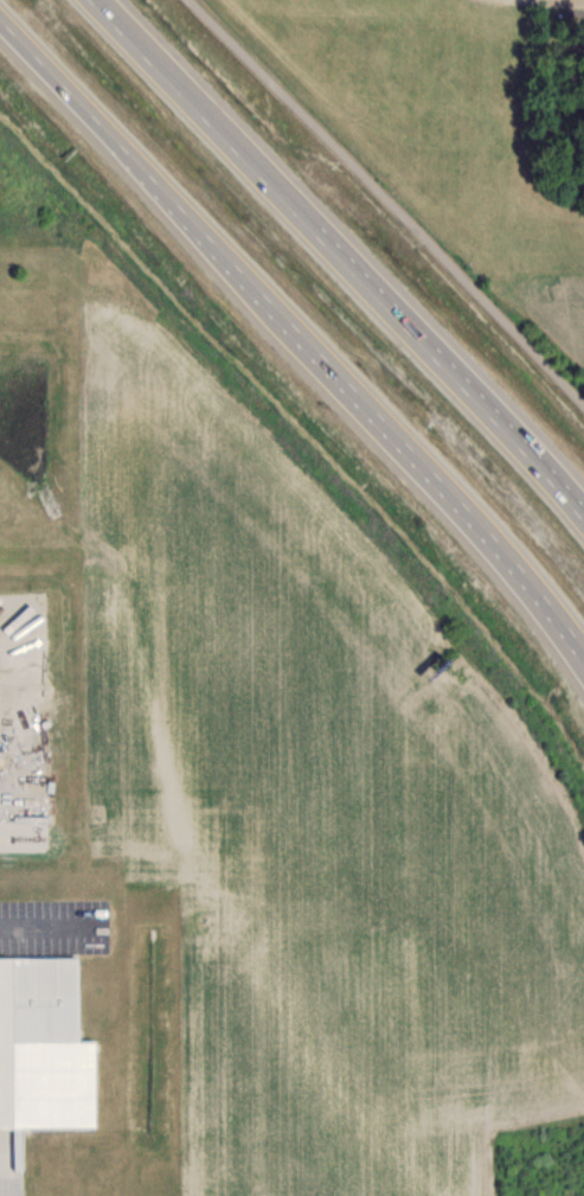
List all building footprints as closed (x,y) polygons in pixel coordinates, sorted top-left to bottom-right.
[(0,957),(0,1127),(11,1127),(11,1043),(77,1043),(77,957),(0,957)]
